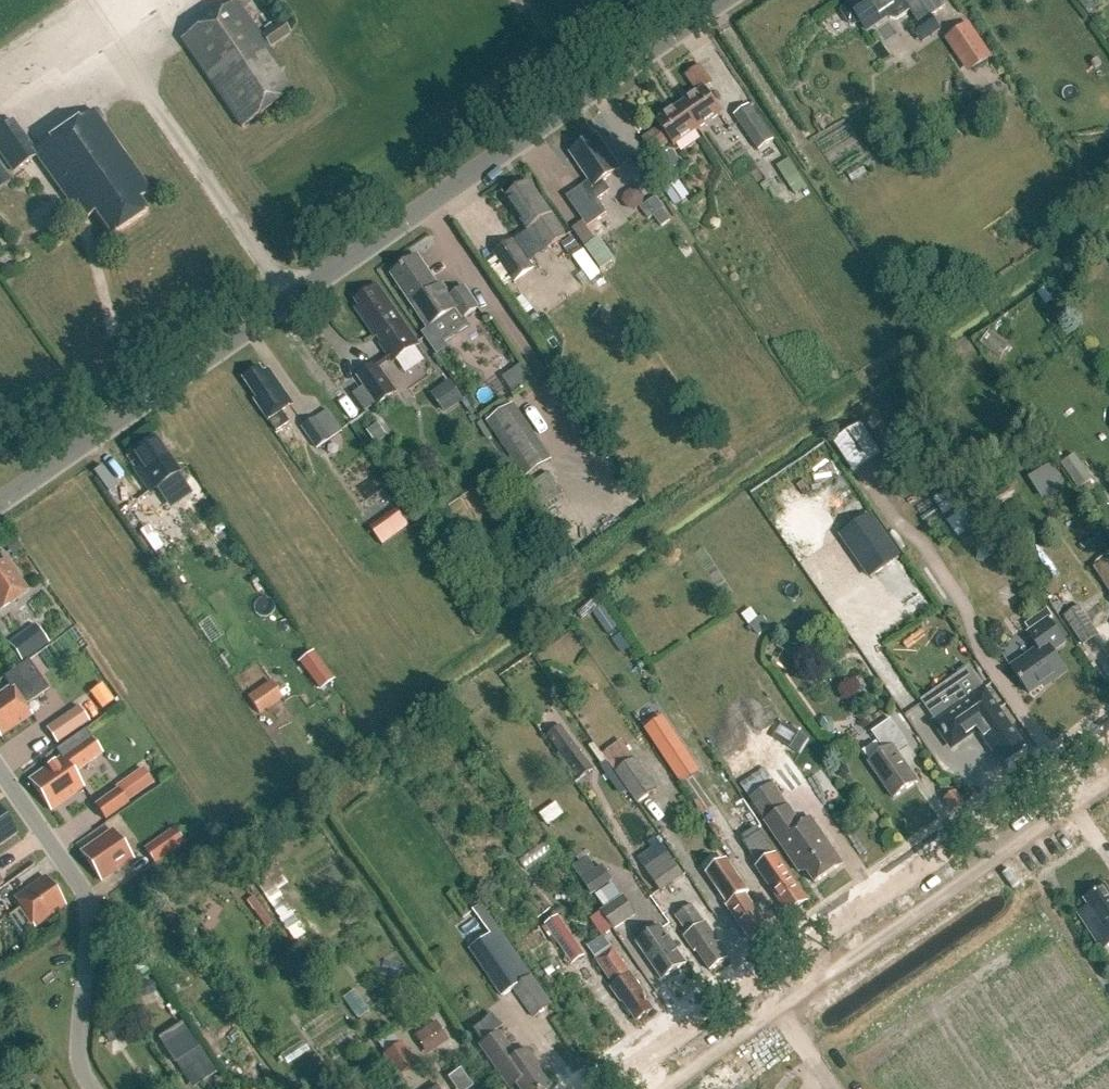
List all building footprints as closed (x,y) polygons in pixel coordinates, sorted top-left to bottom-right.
[(910,12),(917,22),(911,26),(922,42),(940,30),(932,17),(946,7),(941,0),(846,0),(849,5),(842,10),(842,13),(850,25),(853,26),(860,21),(867,30),(888,16),(890,19),(897,20),(910,12)] [(283,22),(261,37),(237,2),(181,41),(242,128),(293,93),(276,70),(279,67),(269,53),(272,51),(269,47),(291,32),(283,22)] [(940,37),(964,72),(983,60),(959,24),(940,37)] [(681,105),(697,129),(721,113),(705,88),(712,84),(700,66),(686,76),(698,93),(681,105)] [(643,139),(652,153),(670,141),(673,146),(697,129),(681,105),(656,122),(660,127),(643,139)] [(95,214),(112,237),(117,234),(118,235),(143,217),(142,216),(148,212),(139,200),(151,191),(94,110),(35,151),(13,120),(0,130),(0,153),(14,173),(37,157),(73,208),(77,205),(87,219),(95,214)] [(743,119),(768,153),(780,144),(755,110),(743,119)] [(568,196),(589,226),(608,213),(599,201),(611,192),(604,182),(623,169),(598,133),(570,153),(590,181),(568,196)] [(651,178),(663,170),(652,153),(639,161),(651,178)] [(789,160),(777,168),(795,196),(808,188),(789,160)] [(690,194),(680,180),(665,190),(675,204),(690,194)] [(529,182),(505,199),(528,231),(533,227),(548,249),(566,236),(551,215),(529,182)] [(641,207),(649,219),(665,207),(656,195),(641,207)] [(592,231),(578,241),(595,262),(608,252),(592,231)] [(494,256),(516,286),(537,271),(516,241),(494,256)] [(442,285),(438,287),(418,257),(392,275),(428,328),(457,309),(463,318),(478,308),(464,288),(451,297),(442,285)] [(359,307),(355,310),(392,362),(418,344),(377,286),(355,302),(359,307)] [(439,356),(449,349),(434,327),(423,334),(439,356)] [(358,376),(378,405),(396,393),(377,364),(358,376)] [(256,402),(269,421),(277,432),(291,423),(283,412),(293,405),(269,370),(264,374),(261,368),(244,380),(258,400),(256,402)] [(431,392),(445,413),(465,400),(451,379),(431,392)] [(545,466),(553,460),(514,403),(487,422),(525,479),(533,474),(544,490),(556,482),(545,466)] [(298,422),(312,441),(325,432),(312,413),(298,422)] [(140,468),(134,472),(149,493),(179,473),(155,438),(130,455),(140,468)] [(183,472),(160,486),(173,508),(197,493),(183,472)] [(947,520),(959,537),(978,524),(966,507),(947,520)] [(372,528),(384,546),(411,528),(399,510),(372,528)] [(873,517),(842,539),(872,580),(902,558),(873,517)] [(4,542),(12,553),(22,546),(14,535),(4,542)] [(28,591),(6,559),(0,564),(0,610),(28,591)] [(1101,635),(1082,605),(1065,616),(1085,646),(1101,635)] [(1039,649),(1011,668),(1029,695),(1065,670),(1052,652),(1065,643),(1049,620),(1028,634),(1039,649)] [(35,624),(8,644),(22,663),(49,643),(35,624)] [(320,689),(332,681),(312,655),(301,663),(320,689)] [(0,737),(32,715),(25,706),(49,690),(28,661),(4,678),(10,687),(0,694),(0,737)] [(250,695),(262,713),(285,699),(273,681),(250,695)] [(977,730),(991,750),(994,748),(1008,768),(1029,753),(984,689),(936,723),(952,747),(977,730)] [(46,729),(57,744),(89,722),(79,707),(46,729)] [(645,731),(682,786),(701,773),(663,718),(645,731)] [(786,728),(797,738),(806,728),(796,718),(786,728)] [(869,763),(894,799),(918,783),(898,753),(909,745),(891,720),(872,733),(885,752),(869,763)] [(29,780),(50,811),(83,788),(74,774),(102,754),(85,730),(56,751),(61,758),(29,780)] [(603,758),(623,749),(616,734),(596,744),(603,758)] [(594,769),(574,741),(559,751),(579,779),(594,769)] [(638,759),(617,773),(639,806),(660,791),(638,759)] [(738,787),(762,781),(757,762),(733,768),(738,787)] [(144,769),(116,788),(95,804),(107,820),(129,805),(128,803),(155,784),(144,769)] [(690,802),(705,792),(697,779),(681,788),(690,802)] [(805,869),(815,884),(844,865),(812,818),(802,825),(777,788),(754,804),(800,873),(805,869)] [(954,794),(946,799),(955,811),(962,806),(954,794)] [(530,806),(539,818),(556,807),(547,795),(530,806)] [(16,834),(0,811),(0,845),(16,834)] [(81,852),(101,881),(133,859),(112,830),(81,852)] [(172,830),(141,851),(152,867),(183,845),(172,830)] [(776,893),(790,913),(806,902),(796,887),(798,886),(786,868),(785,869),(760,831),(743,842),(759,865),(756,867),(774,894),(776,893)] [(596,867),(580,848),(564,861),(580,880),(596,867)] [(663,894),(675,886),(688,905),(702,896),(688,876),(686,878),(669,853),(646,870),(663,894)] [(727,905),(752,942),(769,931),(744,895),(748,892),(725,860),(707,872),(728,904),(727,905)] [(593,899),(611,891),(604,876),(586,885),(593,899)] [(14,899),(34,928),(66,906),(45,877),(14,899)] [(1088,906),(1077,914),(1101,949),(1108,944),(1108,893),(1104,886),(1083,900),(1088,906)] [(622,894),(599,909),(612,929),(635,914),(622,894)] [(535,976),(485,904),(454,925),(504,998),(515,990),(535,1018),(554,1005),(534,976),(535,976)] [(705,923),(704,923),(692,905),(676,917),(688,935),(684,937),(695,953),(697,952),(711,972),(728,959),(718,944),(719,943),(705,923)] [(543,922),(570,963),(583,954),(555,913),(543,922)] [(661,928),(637,944),(663,980),(686,964),(661,928)] [(611,988),(622,1003),(623,1002),(637,1022),(653,1011),(643,996),(644,995),(613,950),(597,961),(614,985),(611,988)] [(200,979),(175,996),(193,1020),(217,1003),(200,979)] [(346,982),(335,990),(350,1012),(362,1003),(346,982)] [(144,997),(152,995),(155,990),(154,985),(149,983),(140,985),(138,989),(140,994),(144,997)] [(366,1032),(372,1045),(389,1037),(383,1024),(366,1032)] [(409,1041),(424,1063),(446,1048),(431,1026),(409,1041)] [(104,1035),(111,1046),(123,1038),(115,1027),(104,1035)] [(173,1063),(175,1063),(198,1048),(187,1032),(163,1047),(173,1063)] [(515,1083),(519,1088),(549,1088),(535,1068),(538,1066),(526,1050),(511,1060),(495,1037),(480,1047),(490,1061),(495,1058),(501,1067),(500,1067),(512,1084),(515,1083)] [(209,1065),(198,1048),(175,1063),(186,1080),(209,1065)] [(399,1048),(379,1061),(394,1083),(413,1070),(399,1048)]
